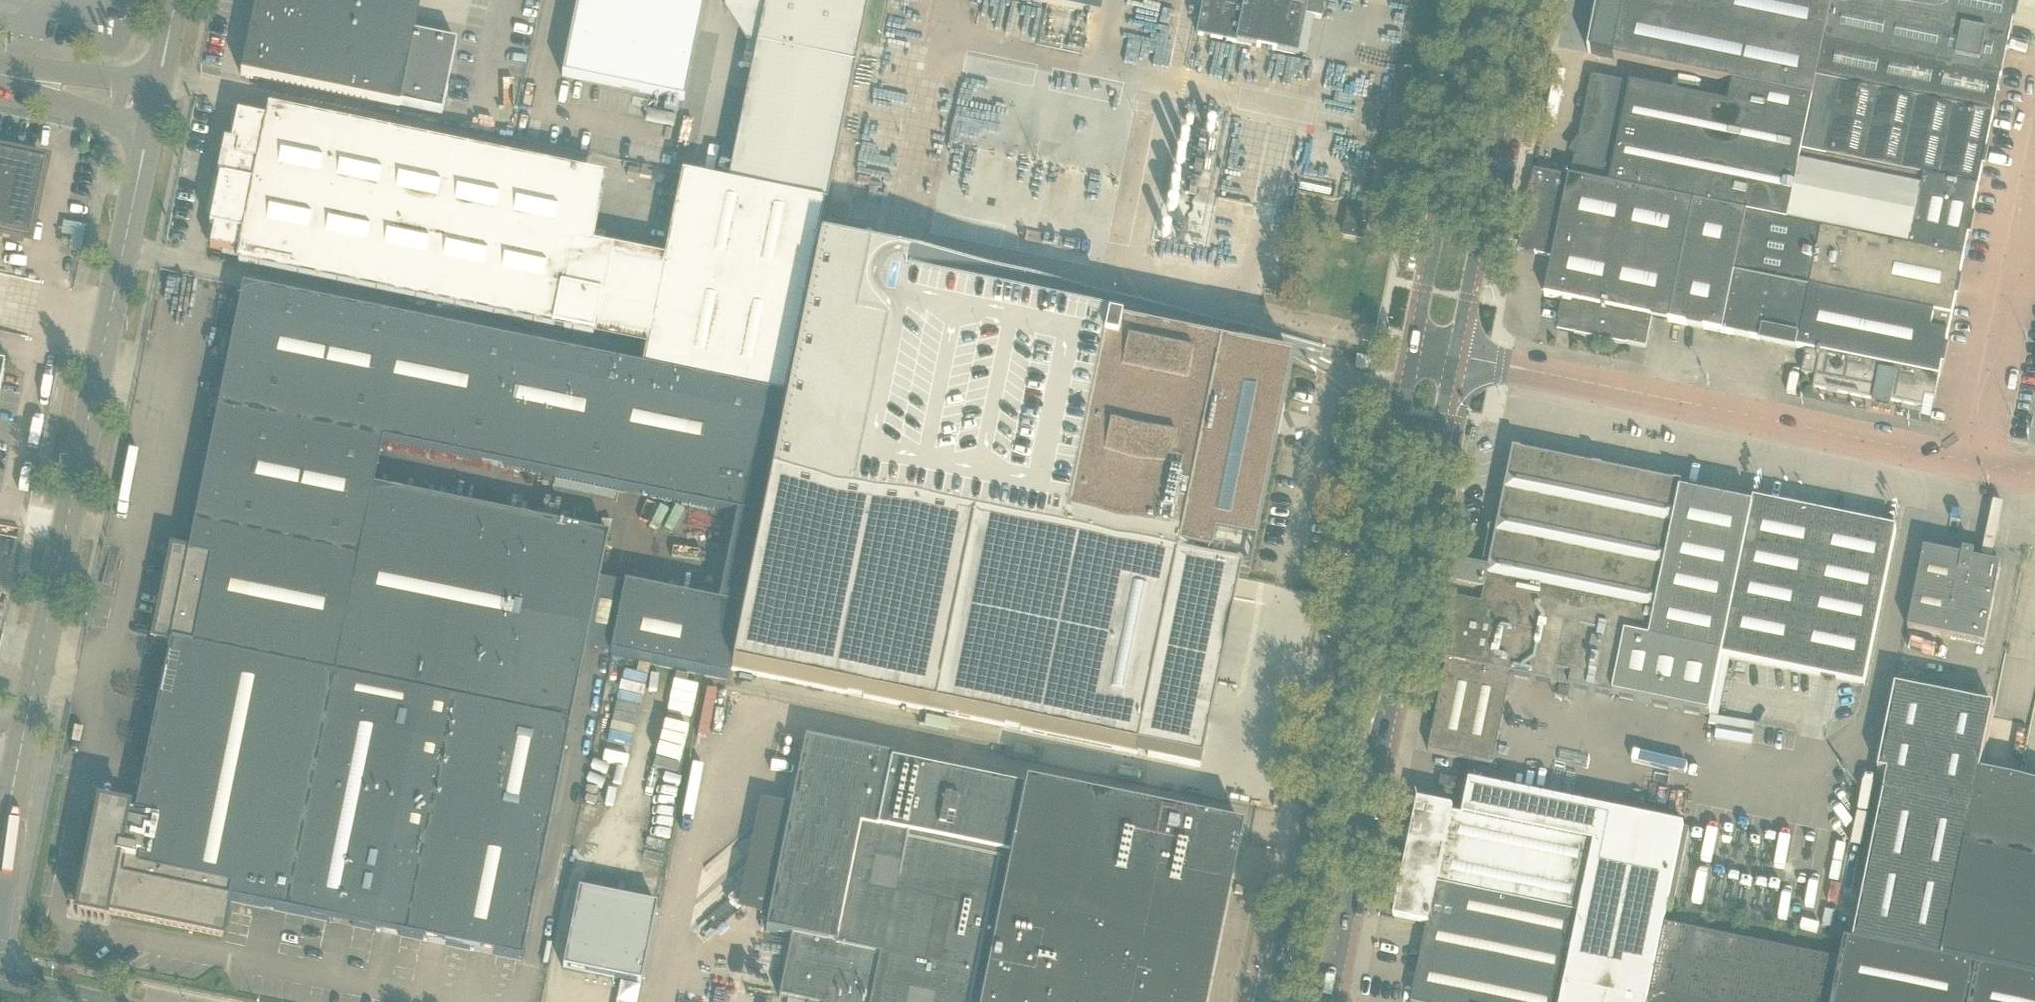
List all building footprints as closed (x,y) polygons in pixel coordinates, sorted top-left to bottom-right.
[(399,106),(441,115),(456,44),(407,34),(414,0),(261,0),(254,33),(251,32),(250,36),(251,36),(250,44),(249,44),(248,46),(252,47),(246,75),(240,74),(240,75),(399,107),(399,106)] [(561,77),(684,102),(704,0),(577,0),(561,77)] [(725,1),(763,8),(727,183),(825,204),(868,0),(725,0),(725,1)] [(1089,13),(1092,0),(1029,0),(1089,13)] [(1273,50),(1295,54),(1303,15),(1320,18),(1324,0),(1204,0),(1197,34),(1273,50)] [(1591,54),(1614,58),(1732,82),(1732,81),(1813,98),(1816,79),(1824,40),(1833,1),(1833,0),(1602,0),(1600,8),(1591,54)] [(1833,1),(2008,38),(2015,0),(1833,0),(1833,1)] [(2008,38),(1833,1),(1824,40),(2000,76),(2008,38)] [(1824,40),(1816,79),(1992,115),(2000,76),(1824,40)] [(1571,178),(1736,212),(1787,222),(1802,152),(1813,98),(1732,81),(1732,82),(1727,103),(1592,75),(1571,178)] [(1816,79),(1813,98),(1802,152),(1977,188),(1992,115),(1816,79)] [(388,137),(288,116),(269,112),(267,122),(236,115),(209,248),(239,254),(237,264),(553,329),(592,337),(610,253),(571,245),(584,177),(406,140),(405,144),(388,141),(388,137)] [(1802,152),(1787,222),(1962,258),(1977,188),(1802,152)] [(28,242),(44,165),(0,156),(0,236),(28,242)] [(1537,253),(1552,257),(1569,177),(1534,170),(1519,240),(1521,241),(1521,239),(1537,242),(1535,254),(1536,254),(1537,253)] [(784,398),(824,205),(681,175),(641,369),(784,398)] [(1651,318),(1712,331),(1736,212),(1571,178),(1569,177),(1552,257),(1544,297),(1546,297),(1546,296),(1562,300),(1558,320),(1559,320),(1560,319),(1576,322),(1573,333),(1645,348),(1651,318)] [(1344,237),(1365,241),(1370,216),(1349,212),(1344,237)] [(1736,212),(1712,331),(1757,340),(1805,349),(1800,373),(1814,375),(1812,387),(1874,400),(1874,401),(1886,403),(1888,400),(1921,407),(1924,396),(1933,398),(1947,333),(1929,329),(1933,313),(1950,316),(1962,258),(1787,222),(1736,212)] [(818,241),(730,671),(1137,754),(1200,767),(1238,578),(1247,580),(1277,434),(1278,434),(1279,432),(1268,430),(1273,410),(1283,412),(1283,410),(1282,410),(1292,364),(1106,327),(1108,320),(1111,304),(1111,302),(818,241)] [(69,906),(78,908),(221,937),(227,909),(225,908),(226,901),(521,961),(607,537),(372,489),(382,443),(736,516),(718,605),(624,586),(610,656),(727,681),(784,399),(242,289),(187,555),(171,551),(170,556),(153,641),(169,644),(134,816),(127,815),(128,812),(99,806),(84,879),(75,877),(69,906)] [(1947,333),(1950,316),(1933,313),(1929,329),(1947,333)] [(1482,568),(1455,563),(1445,616),(1451,617),(1448,631),(1442,630),(1435,660),(1446,663),(1428,753),(1493,766),(1511,676),(1561,686),(1562,682),(1570,684),(1569,688),(1667,708),(1710,498),(1681,492),(1682,485),(1513,451),(1492,558),(1484,556),(1482,568)] [(1752,507),(1710,498),(1667,708),(1710,716),(1722,657),(1864,686),(1896,529),(1753,500),(1752,507)] [(1985,645),(2000,570),(1973,564),(1975,554),(1963,552),(1962,558),(1924,550),(1920,570),(1908,630),(1985,645)] [(1560,687),(1558,698),(1568,700),(1570,689),(1560,687)] [(1999,778),(1981,774),(1982,774),(1980,773),(1993,709),(1980,706),(1895,689),(1892,706),(1878,772),(1888,774),(1853,943),(1978,969),(2034,981),(2034,785),(1999,778)] [(806,740),(801,762),(792,806),(778,803),(756,823),(769,838),(752,853),(763,867),(746,882),(758,896),(773,899),(769,917),(766,931),(792,937),(789,952),(780,997),(807,1001),(1206,1001),(1242,830),(1025,785),(1024,790),(984,782),(920,768),(892,763),(893,758),(806,740)] [(1438,787),(1467,793),(1468,793),(1470,784),(1441,777),(1438,787)] [(1410,842),(1402,879),(1662,932),(1663,925),(1683,827),(1470,784),(1468,793),(1467,793),(1462,816),(1451,814),(1452,810),(1418,803),(1413,827),(1418,828),(1415,843),(1410,842)] [(1662,932),(1402,879),(1394,919),(1427,926),(1411,1001),(1647,1001),(1662,932)] [(578,891),(562,969),(638,985),(640,985),(656,907),(654,907),(578,891)] [(1744,997),(1769,1001),(1831,1001),(1838,968),(1839,961),(1663,925),(1662,932),(1647,1001),(1743,1001),(1744,997)] [(1978,969),(1853,943),(1843,941),(1839,961),(1838,968),(1831,1001),(1971,1001),(1978,969)] [(1971,1001),(2034,1001),(2034,981),(1978,969),(1971,1001)]
